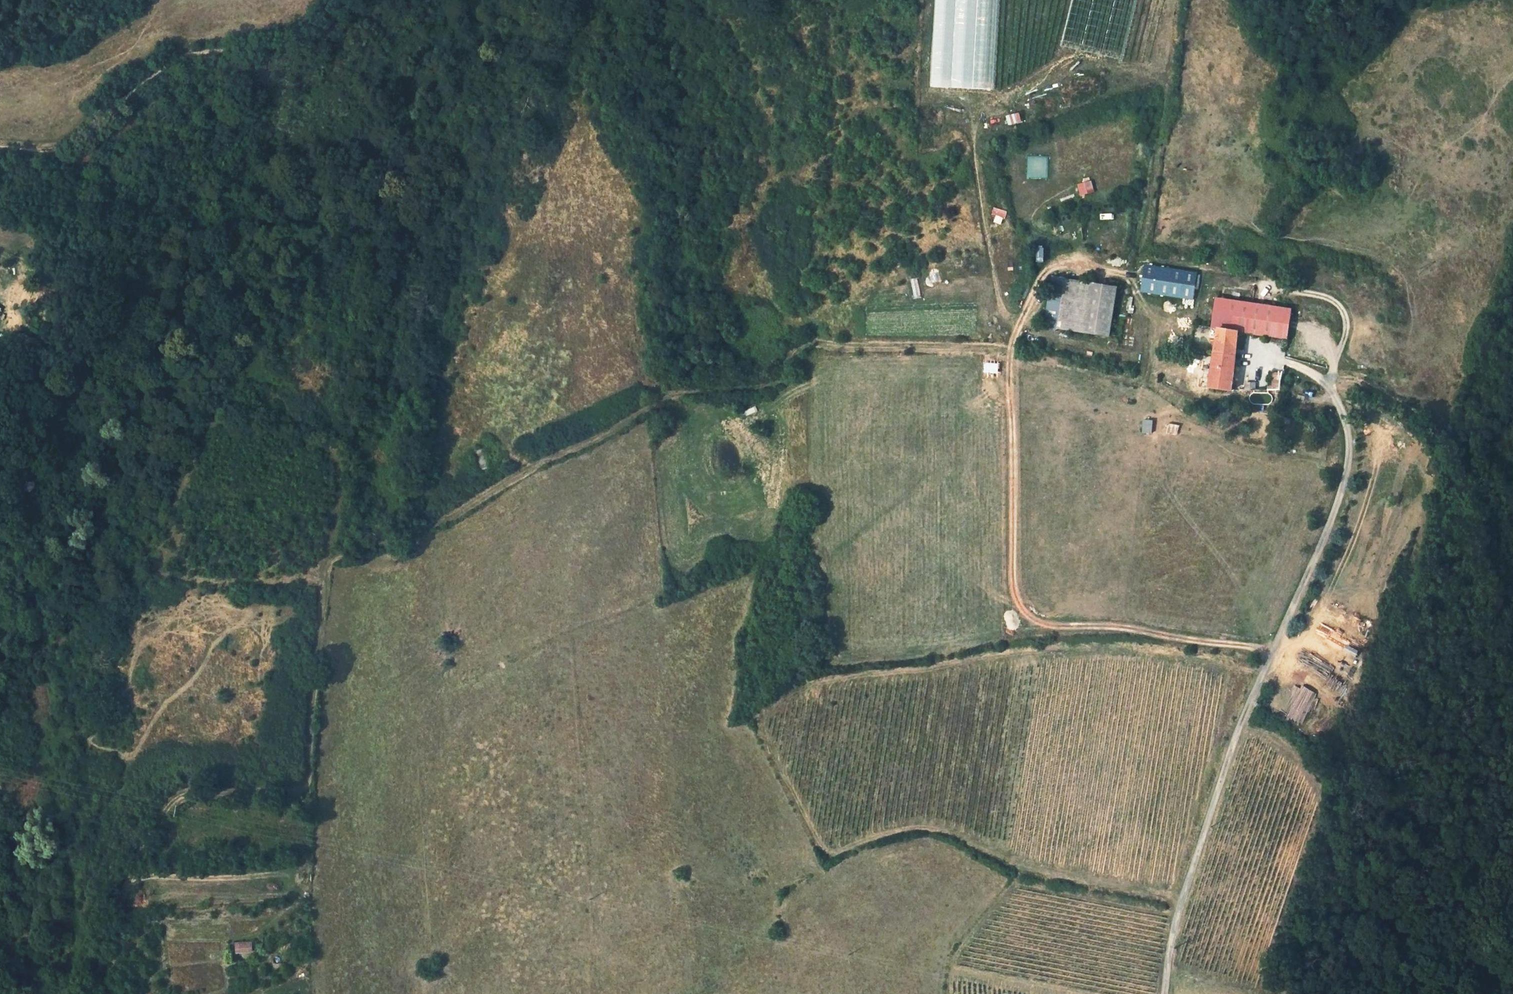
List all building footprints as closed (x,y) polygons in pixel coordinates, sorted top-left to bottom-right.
[(918,81),(979,85),(985,0),(923,0),(918,81)] [(180,121),(192,109),(185,102),(174,115),(180,121)] [(1134,258),(1130,284),(1180,292),(1184,266),(1134,258)] [(1041,270),(1033,319),(1097,329),(1105,280),(1041,270)] [(1276,330),(1280,303),(1203,292),(1200,320),(1207,321),(1203,347),(1222,349),(1226,323),(1276,330)] [(1219,371),(1222,349),(1203,347),(1199,363),(1197,381),(1217,384),(1219,371)] [(1141,413),(1131,413),(1130,425),(1140,426),(1141,413)] [(1152,434),(1152,421),(1142,420),(1142,433),(1152,434)] [(723,444),(724,459),(736,458),(735,444),(723,444)] [(234,954),(252,953),(252,941),(234,942),(234,954)] [(420,964),(419,973),(428,973),(428,964),(420,964)]
